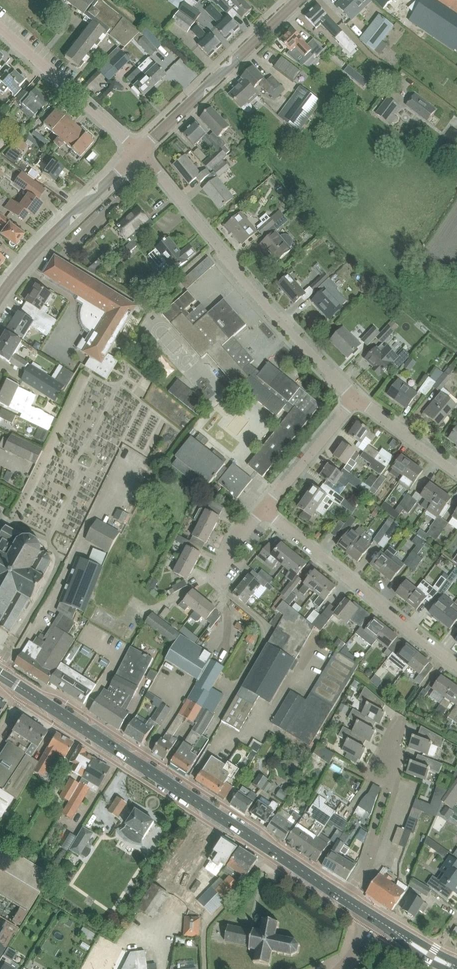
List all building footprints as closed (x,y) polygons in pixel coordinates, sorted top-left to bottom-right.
[(83,20),(90,25),(65,57),(80,68),(107,34),(124,48),(140,32),(99,0),(97,2),(95,0),(63,0),(85,17),(83,20)] [(193,0),(176,0),(173,4),(195,21),(201,13),(193,7),(196,3),(193,0)] [(245,1),(244,0),(229,0),(212,0),(217,5),(218,4),(228,14),(232,18),(237,13),(242,18),(245,15),(246,16),(250,13),(249,11),(252,9),(245,1)] [(371,1),(370,0),(342,0),(337,5),(352,20),(371,1)] [(392,0),(375,0),(384,9),(392,0)] [(409,21),(418,27),(452,50),(455,52),(456,48),(456,0),(423,0),(409,21)] [(215,28),(220,33),(227,40),(240,28),(228,15),(225,18),(212,4),(205,10),(218,24),(215,28)] [(335,38),(343,31),(318,5),(306,17),(316,28),(321,23),(335,38)] [(179,10),(172,21),(188,33),(195,22),(179,10)] [(374,51),(383,40),(393,26),(379,15),(360,40),(374,51)] [(223,45),(216,38),(210,32),(207,35),(198,25),(193,30),(202,40),(197,44),(210,57),(223,45)] [(156,51),(151,46),(157,40),(146,29),(141,34),(144,37),(143,38),(137,43),(150,57),(156,51)] [(303,41),(292,30),(281,41),(291,52),(289,54),(288,53),(287,54),(302,67),(315,54),(318,57),(324,50),(314,39),(307,45),(303,41)] [(118,47),(105,60),(108,63),(109,63),(117,72),(130,60),(121,51),(121,50),(118,47)] [(282,57),(275,66),(294,82),(302,72),(282,57)] [(165,75),(158,68),(155,65),(148,58),(137,69),(144,76),(154,86),(165,75)] [(1,93),(2,93),(3,93),(4,93),(7,89),(12,94),(12,95),(11,95),(12,96),(12,97),(13,97),(14,97),(22,89),(20,87),(25,81),(24,80),(27,77),(23,73),(20,76),(10,67),(3,76),(0,73),(0,92),(1,93)] [(253,67),(242,78),(252,87),(253,89),(259,83),(275,99),(285,90),(272,76),(267,81),(253,67)] [(126,79),(134,86),(131,89),(138,95),(140,93),(143,97),(154,86),(144,76),(137,69),(126,79)] [(359,74),(354,79),(364,88),(369,82),(359,74)] [(252,87),(242,78),(245,81),(229,95),(242,108),(245,111),(247,112),(248,112),(250,112),(251,110),(252,108),(252,107),(251,105),(249,104),(259,95),(253,89),(252,87)] [(278,116),(299,132),(322,101),(301,86),(278,116)] [(35,116),(41,109),(48,101),(40,94),(39,95),(34,91),(29,96),(24,91),(16,99),(35,116)] [(415,93),(406,106),(427,122),(436,109),(415,93)] [(401,106),(388,97),(376,113),(391,124),(397,117),(394,115),(401,106)] [(200,118),(207,125),(219,137),(230,127),(211,107),(200,118)] [(71,149),(80,157),(94,142),(92,140),(93,136),(82,127),(78,128),(72,122),(73,118),(62,109),(58,110),(57,109),(43,124),(51,131),(52,131),(59,138),(57,140),(54,144),(59,148),(62,145),(64,142),(71,149)] [(211,172),(213,170),(212,170),(223,160),(227,156),(216,143),(196,122),(183,134),(194,146),(201,139),(214,153),(203,163),(204,165),(207,169),(208,169),(211,172)] [(31,134),(47,145),(49,141),(34,130),(31,134)] [(44,147),(29,135),(26,139),(41,150),(44,147)] [(228,156),(227,154),(230,151),(225,146),(226,145),(220,139),(216,143),(227,156),(228,156)] [(11,147),(5,155),(15,163),(21,154),(11,147)] [(30,147),(24,157),(30,161),(37,152),(30,147)] [(93,152),(86,160),(90,163),(96,156),(93,152)] [(43,154),(39,159),(47,166),(42,173),(46,176),(54,182),(63,169),(43,154)] [(208,169),(207,169),(201,174),(186,156),(174,165),(189,184),(197,177),(201,182),(210,175),(211,173),(208,169)] [(225,163),(223,160),(212,170),(213,170),(218,177),(229,168),(225,163)] [(11,199),(4,207),(15,215),(23,221),(29,213),(33,217),(39,209),(38,207),(40,204),(42,205),(42,204),(37,201),(41,196),(33,189),(37,184),(21,173),(16,180),(29,190),(30,191),(29,193),(28,194),(20,205),(11,199)] [(225,206),(226,205),(234,198),(217,179),(212,183),(204,189),(204,190),(206,188),(216,201),(214,202),(220,209),(224,205),(225,206)] [(118,227),(125,234),(127,237),(138,227),(142,232),(153,223),(149,218),(147,219),(139,209),(118,227)] [(243,244),(250,237),(257,230),(240,213),(236,217),(228,224),(236,232),(234,234),(243,244)] [(15,246),(16,246),(24,235),(12,226),(12,225),(0,215),(0,226),(4,229),(0,235),(10,242),(9,243),(9,244),(9,245),(10,247),(11,247),(12,248),(13,247),(15,247),(15,246)] [(262,235),(273,225),(281,219),(278,215),(272,219),(271,218),(258,229),(262,235)] [(281,219),(273,225),(277,230),(288,221),(284,216),(281,219)] [(275,263),(283,257),(291,250),(290,248),(292,246),(293,244),(293,241),(292,239),(291,237),(289,236),(287,235),(284,235),(282,235),(280,237),(275,232),(261,244),(271,256),(270,257),(275,263)] [(175,271),(180,267),(188,261),(187,260),(196,253),(190,246),(181,253),(169,238),(166,240),(164,241),(156,248),(157,248),(149,255),(166,277),(174,270),(175,271)] [(139,245),(135,240),(125,249),(129,253),(139,245)] [(303,254),(293,262),(296,265),(298,263),(299,264),(303,260),(302,260),(305,257),(303,254)] [(54,258),(44,275),(52,280),(77,295),(79,297),(76,301),(83,306),(82,308),(81,311),(81,313),(81,316),(81,319),(82,322),(83,324),(84,327),(86,329),(88,331),(90,332),(85,340),(83,339),(78,348),(84,352),(92,357),(86,366),(86,367),(89,368),(89,369),(91,370),(107,380),(113,370),(114,369),(119,360),(108,353),(119,335),(137,307),(64,262),(55,256),(54,258)] [(203,262),(210,269),(215,264),(209,257),(203,262)] [(332,275),(329,270),(310,287),(314,291),(332,275)] [(294,303),(302,297),(306,293),(290,274),(278,284),(278,285),(280,284),(287,291),(285,293),(294,303)] [(328,319),(335,312),(342,306),(345,300),(338,293),(332,296),(331,295),(338,288),(329,278),(318,288),(323,293),(313,303),(314,302),(329,318),(328,319)] [(27,301),(27,302),(29,303),(38,309),(34,315),(42,320),(53,327),(57,320),(46,314),(49,308),(44,305),(51,294),(45,291),(37,285),(32,293),(35,294),(29,303),(27,301)] [(209,313),(208,312),(201,304),(196,309),(194,307),(192,309),(194,311),(190,314),(185,310),(196,301),(188,291),(162,314),(202,359),(208,354),(238,389),(240,387),(250,395),(277,369),(269,362),(259,374),(249,365),(254,361),(234,337),(246,325),(247,326),(248,326),(224,299),(223,299),(224,300),(209,313)] [(31,326),(35,329),(48,337),(49,333),(53,327),(34,315),(31,320),(19,313),(9,329),(23,338),(31,326)] [(393,321),(389,326),(394,331),(398,326),(393,321)] [(383,343),(393,332),(394,331),(389,326),(378,338),(383,343)] [(368,346),(379,334),(380,333),(374,327),(362,340),(368,346)] [(349,357),(356,349),(361,344),(343,328),(331,341),(337,347),(338,345),(349,357)] [(16,337),(7,332),(0,344),(0,357),(24,371),(29,364),(14,355),(23,341),(16,337)] [(410,356),(404,350),(397,357),(390,350),(389,352),(382,345),(377,349),(377,348),(366,359),(375,368),(373,370),(379,375),(381,373),(382,374),(393,364),(398,368),(410,356)] [(411,357),(407,362),(413,366),(416,362),(411,357)] [(56,402),(63,390),(65,391),(75,374),(65,368),(56,381),(32,365),(22,381),(56,402)] [(445,373),(434,386),(440,391),(443,387),(451,378),(449,376),(456,368),(453,366),(451,368),(450,367),(445,373)] [(434,386),(445,373),(438,368),(430,378),(429,377),(419,391),(425,395),(434,386)] [(321,405),(292,381),(277,369),(250,395),(277,417),(283,409),(290,414),(248,465),(263,477),(321,405)] [(163,389),(193,412),(202,402),(172,378),(163,389)] [(2,404),(23,414),(21,418),(49,431),(55,418),(45,413),(43,412),(42,411),(40,410),(36,409),(31,407),(37,396),(20,388),(21,386),(6,379),(0,391),(0,403),(2,404)] [(407,408),(413,400),(417,394),(399,380),(388,394),(397,401),(398,400),(407,407),(406,408),(407,408)] [(431,405),(425,413),(439,425),(446,418),(456,405),(448,397),(450,393),(443,387),(440,391),(442,392),(431,405)] [(13,423),(17,415),(2,408),(0,413),(0,417),(13,423)] [(372,441),(373,441),(376,436),(358,423),(349,435),(366,447),(364,451),(387,466),(394,457),(383,449),(380,453),(369,445),(372,441)] [(178,458),(173,465),(198,485),(203,479),(209,484),(214,478),(219,482),(218,483),(237,498),(253,479),(233,464),(229,469),(224,466),(226,464),(225,463),(227,460),(214,450),(212,453),(204,447),(209,441),(200,434),(195,440),(192,437),(177,457),(178,458)] [(36,465),(43,450),(12,435),(5,450),(36,465)] [(359,454),(357,453),(349,447),(347,450),(342,446),(334,456),(346,465),(351,458),(354,461),(359,454)] [(381,475),(387,466),(364,451),(360,456),(371,464),(369,467),(381,475)] [(402,456),(390,472),(401,480),(413,463),(402,456)] [(423,471),(413,463),(401,480),(398,484),(409,491),(413,484),(423,471)] [(329,465),(321,476),(327,480),(326,481),(328,482),(329,481),(335,486),(338,481),(346,486),(348,482),(358,489),(360,487),(364,490),(359,497),(359,496),(352,504),(357,508),(366,497),(368,493),(370,491),(371,489),(370,488),(364,484),(344,469),(341,473),(329,465)] [(372,474),(364,484),(370,488),(371,489),(378,479),(372,474)] [(371,489),(370,491),(375,494),(387,478),(382,474),(378,479),(371,489)] [(421,506),(427,511),(441,491),(431,483),(422,496),(426,499),(421,506)] [(313,486),(306,496),(327,511),(334,501),(331,498),(335,492),(324,484),(319,490),(313,486)] [(221,488),(217,485),(213,489),(218,493),(221,488)] [(441,491),(427,511),(437,518),(430,528),(431,529),(423,539),(427,542),(431,537),(432,537),(435,532),(444,520),(442,518),(451,506),(448,504),(452,498),(441,491)] [(335,492),(331,498),(334,501),(340,505),(345,499),(335,492)] [(400,514),(404,510),(413,497),(408,493),(396,511),(400,514)] [(309,523),(313,517),(317,511),(324,516),(327,511),(306,496),(299,507),(304,511),(300,517),(309,523)] [(404,510),(409,514),(418,501),(413,497),(404,510)] [(200,523),(213,530),(220,518),(219,517),(222,512),(209,505),(206,511),(202,509),(200,509),(194,520),(200,523)] [(113,518),(125,524),(130,516),(118,509),(113,518)] [(449,523),(449,524),(456,529),(456,511),(449,523)] [(345,523),(341,529),(347,534),(338,546),(348,555),(364,533),(366,532),(360,527),(355,533),(349,529),(355,521),(350,517),(345,523)] [(373,540),(379,544),(394,522),(395,521),(390,517),(373,540)] [(109,553),(121,532),(97,519),(85,540),(109,553)] [(335,537),(341,529),(345,523),(340,520),(330,533),(335,537)] [(384,548),(392,535),(399,525),(394,522),(379,544),(384,548)] [(207,543),(213,530),(200,523),(190,541),(203,548),(206,543),(207,543)] [(10,636),(11,635),(12,635),(17,627),(19,624),(20,623),(19,622),(25,612),(26,612),(26,611),(25,611),(27,608),(28,609),(32,603),(30,602),(31,600),(33,602),(34,603),(34,602),(35,602),(36,601),(35,601),(39,594),(40,594),(44,588),(43,587),(47,581),(48,581),(48,580),(48,579),(47,578),(46,579),(44,577),(50,567),(51,568),(51,567),(50,566),(53,562),(54,563),(54,562),(53,561),(52,557),(52,556),(52,555),(50,556),(46,554),(47,552),(46,552),(45,554),(43,553),(42,547),(44,547),(44,546),(42,546),(39,541),(40,540),(39,539),(38,541),(33,538),(33,536),(32,536),(32,537),(27,538),(26,536),(24,536),(7,527),(2,536),(0,535),(0,630),(10,636)] [(436,540),(440,535),(435,532),(432,537),(436,540)] [(358,562),(368,549),(372,545),(367,541),(370,538),(364,533),(348,555),(358,562)] [(181,559),(194,566),(201,554),(200,553),(203,548),(190,541),(179,536),(176,541),(187,547),(181,559)] [(273,569),(278,561),(284,566),(294,554),(282,544),(277,550),(269,543),(258,557),(273,569)] [(391,547),(384,554),(382,552),(371,565),(381,573),(391,560),(394,556),(397,552),(391,547)] [(405,565),(409,567),(418,555),(413,551),(404,564),(394,556),(391,560),(381,573),(391,582),(405,565)] [(307,564),(294,554),(284,566),(293,573),(289,578),(293,582),(297,576),(307,564)] [(409,567),(414,571),(423,559),(418,555),(409,567)] [(60,613),(46,636),(44,638),(47,640),(42,648),(30,641),(15,664),(48,684),(50,682),(57,669),(76,639),(68,634),(75,624),(74,621),(72,620),(77,609),(85,612),(102,568),(101,567),(80,559),(78,558),(60,602),(61,602),(57,611),(60,613)] [(174,572),(179,575),(188,579),(194,566),(181,559),(174,572)] [(309,589),(314,593),(325,579),(315,571),(299,591),(304,595),(309,589)] [(249,575),(242,584),(257,596),(259,598),(267,588),(270,591),(273,587),(259,575),(255,580),(249,575)] [(297,576),(293,582),(297,585),(302,580),(297,576)] [(439,591),(447,580),(442,576),(433,588),(424,580),(417,589),(406,602),(417,610),(432,592),(436,595),(439,591)] [(319,608),(330,595),(336,587),(325,579),(314,593),(319,597),(314,603),(319,608)] [(173,586),(174,588),(167,591),(170,595),(188,585),(185,580),(173,586)] [(447,580),(439,591),(444,594),(452,584),(447,580)] [(406,602),(417,589),(407,581),(397,594),(406,602)] [(246,605),(254,595),(257,597),(257,596),(242,584),(233,594),(246,605)] [(286,588),(281,594),(282,594),(287,598),(291,593),(286,588)] [(190,606),(196,611),(205,599),(194,590),(185,601),(184,601),(180,606),(186,611),(190,606)] [(284,601),(289,605),(297,596),(292,592),(287,598),(284,601)] [(271,608),(275,612),(278,609),(284,601),(287,598),(282,594),(274,604),(275,604),(271,608)] [(454,604),(455,603),(444,595),(440,600),(430,613),(440,622),(454,604)] [(203,617),(211,624),(209,627),(211,629),(221,616),(219,614),(220,613),(215,609),(216,608),(205,599),(196,611),(190,617),(196,622),(199,621),(203,617)] [(360,628),(360,627),(370,615),(360,607),(358,610),(346,600),(339,608),(334,614),(347,624),(350,619),(360,628)] [(306,621),(289,605),(284,601),(278,609),(285,615),(277,630),(222,722),(239,731),(260,697),(270,703),(290,670),(292,671),(298,663),(295,661),(315,628),(311,625),(306,621)] [(454,604),(440,622),(450,629),(456,621),(456,607),(454,604)] [(271,625),(277,630),(285,615),(278,609),(275,612),(274,613),(278,617),(271,625)] [(314,610),(306,621),(311,625),(320,614),(314,610)] [(145,622),(173,643),(178,632),(152,613),(145,622)] [(311,625),(315,628),(315,627),(321,631),(330,619),(323,614),(322,616),(320,614),(311,625)] [(377,641),(386,628),(375,619),(375,620),(370,616),(370,615),(360,627),(360,628),(377,641)] [(121,638),(127,630),(122,626),(116,635),(121,638)] [(180,631),(185,635),(189,631),(184,626),(180,631)] [(384,653),(389,657),(393,652),(394,653),(402,642),(397,638),(398,637),(386,628),(377,641),(387,649),(384,653)] [(178,632),(173,643),(174,644),(166,660),(199,681),(206,667),(213,655),(185,637),(180,634),(178,632)] [(346,644),(339,639),(334,645),(341,651),(346,644)] [(407,646),(402,642),(394,653),(393,652),(389,657),(388,659),(404,672),(409,666),(418,654),(407,645),(407,646)] [(320,645),(315,651),(321,658),(327,651),(320,645)] [(84,646),(81,651),(87,655),(91,650),(84,646)] [(119,730),(125,721),(130,714),(122,709),(130,695),(134,698),(154,658),(142,651),(131,646),(128,654),(109,691),(105,688),(90,711),(119,730)] [(273,723),(309,746),(358,665),(336,651),(306,700),(292,692),(273,723)] [(430,663),(418,654),(409,666),(419,674),(415,681),(420,685),(425,678),(434,667),(429,664),(430,663)] [(185,718),(194,723),(215,683),(224,667),(211,659),(214,655),(213,655),(206,667),(199,681),(180,715),(179,715),(163,740),(161,739),(153,752),(165,760),(173,747),(177,741),(173,738),(185,718)] [(110,661),(103,657),(99,663),(106,667),(110,661)] [(303,670),(313,674),(317,663),(307,659),(303,670)] [(57,670),(50,682),(58,687),(70,668),(62,663),(57,670)] [(176,755),(171,764),(187,774),(194,764),(209,740),(202,735),(205,731),(215,715),(214,714),(224,695),(212,688),(225,667),(224,667),(215,683),(194,723),(196,725),(176,755)] [(70,668),(58,687),(71,695),(83,676),(70,668)] [(445,697),(454,685),(442,677),(441,678),(436,674),(428,686),(445,697),(436,710),(436,711),(441,704),(445,697)] [(83,676),(71,695),(84,704),(92,692),(96,685),(83,676)] [(303,690),(306,685),(296,678),(293,683),(303,690)] [(355,681),(352,686),(357,689),(360,684),(355,681)] [(441,704),(448,708),(452,702),(455,704),(456,705),(448,717),(454,721),(456,717),(456,687),(454,685),(445,697),(441,704)] [(367,704),(362,714),(376,722),(380,724),(384,718),(382,717),(385,712),(382,711),(386,704),(365,687),(359,699),(367,704)] [(435,702),(439,696),(430,690),(426,696),(435,702)] [(135,719),(125,734),(142,744),(154,726),(156,727),(158,724),(161,725),(171,710),(163,704),(152,720),(150,718),(149,721),(138,714),(135,719)] [(349,708),(342,704),(339,709),(346,713),(349,708)] [(370,742),(374,736),(372,735),(375,730),(372,729),(376,722),(362,714),(353,709),(348,718),(357,723),(352,732),(366,740),(370,742)] [(2,788),(1,790),(14,798),(17,800),(34,771),(39,763),(31,758),(48,732),(35,724),(22,716),(5,741),(8,743),(0,755),(0,786),(2,788)] [(361,760),(364,754),(363,753),(365,748),(363,747),(366,740),(352,732),(344,727),(339,736),(347,741),(342,750),(361,760)] [(445,739),(431,731),(422,727),(418,738),(415,736),(413,741),(411,741),(409,748),(428,755),(433,756),(435,755),(438,747),(442,749),(445,739)] [(57,753),(55,752),(56,752),(65,757),(73,743),(56,733),(51,741),(39,763),(34,771),(43,777),(57,753)] [(254,739),(248,748),(257,754),(263,744),(254,739)] [(319,744),(314,753),(329,764),(335,754),(319,744)] [(82,777),(87,767),(92,758),(84,753),(86,750),(79,746),(70,761),(74,764),(70,770),(82,777)] [(248,758),(253,761),(257,754),(252,751),(248,758)] [(295,752),(292,758),(302,764),(305,758),(295,752)] [(443,764),(428,758),(418,755),(415,763),(413,762),(411,767),(409,766),(406,773),(426,780),(430,770),(439,774),(443,764)] [(226,799),(231,790),(233,787),(226,783),(229,778),(232,780),(235,777),(233,775),(235,772),(237,774),(240,769),(229,762),(226,766),(212,757),(197,780),(219,795),(219,794),(226,799)] [(110,768),(92,758),(87,767),(82,777),(79,782),(87,786),(90,782),(99,787),(110,768)] [(260,775),(253,785),(260,789),(261,790),(268,780),(260,775)] [(60,795),(68,800),(78,783),(70,778),(60,795)] [(267,792),(272,784),(267,781),(262,789),(267,792)] [(79,783),(78,783),(68,800),(69,801),(62,813),(71,819),(89,788),(87,786),(79,782),(79,783)] [(442,801),(449,806),(456,794),(456,787),(454,785),(442,801)] [(281,788),(276,795),(284,800),(288,793),(281,788)] [(1,818),(14,798),(1,790),(0,789),(0,817),(1,818)] [(232,803),(231,805),(246,815),(251,806),(254,802),(257,796),(258,795),(256,794),(252,791),(251,792),(247,798),(239,792),(236,796),(232,803)] [(45,798),(47,799),(52,802),(55,795),(49,792),(45,798)] [(362,801),(359,806),(367,812),(371,814),(376,799),(369,794),(367,795),(362,801)] [(305,814),(286,842),(306,855),(318,838),(321,833),(326,824),(331,817),(334,814),(335,811),(325,804),(327,801),(320,795),(308,813),(306,812),(305,814)] [(262,797),(262,798),(257,805),(251,813),(266,823),(272,815),(279,805),(273,801),(272,803),(262,797)] [(126,804),(118,799),(110,811),(118,817),(126,804)] [(416,799),(413,808),(422,811),(436,817),(440,808),(431,805),(416,799)] [(454,812),(451,810),(446,807),(441,814),(449,820),(454,812)] [(398,845),(402,846),(406,848),(412,833),(414,834),(419,821),(422,811),(413,808),(405,830),(404,830),(398,845)] [(142,844),(142,842),(149,830),(155,822),(136,810),(131,819),(127,825),(125,828),(121,831),(122,833),(125,836),(127,839),(131,841),(134,843),(139,844),(142,844)] [(9,817),(17,822),(20,816),(13,811),(9,817)] [(290,832),(301,817),(295,814),(294,813),(288,822),(277,815),(273,821),(267,829),(285,841),(290,832)] [(331,817),(326,824),(332,828),(333,826),(343,832),(349,823),(334,814),(331,817)] [(197,822),(155,884),(169,894),(192,906),(189,910),(200,915),(206,909),(196,900),(197,900),(185,891),(208,860),(219,867),(219,866),(209,859),(224,838),(223,838),(222,839),(222,838),(221,839),(220,838),(220,836),(215,832),(213,834),(212,833),(212,832),(210,831),(200,825),(201,824),(199,824),(197,823),(198,823),(197,822)] [(83,827),(69,850),(79,856),(93,833),(83,827)] [(398,845),(404,830),(398,827),(392,843),(398,845)] [(339,839),(343,834),(338,830),(334,835),(339,839)] [(362,830),(360,833),(367,838),(369,834),(362,830)] [(62,849),(70,836),(63,832),(56,846),(62,849)] [(317,862),(328,845),(331,840),(321,833),(318,838),(306,855),(317,862)] [(345,856),(350,848),(343,843),(348,835),(344,833),(323,866),(334,874),(345,856)] [(111,844),(118,849),(122,844),(116,838),(111,844)] [(233,856),(238,847),(235,845),(234,845),(224,838),(209,859),(219,866),(222,861),(227,864),(229,862),(233,856)] [(442,847),(438,853),(445,858),(449,852),(442,847)] [(258,860),(240,848),(234,857),(222,872),(230,877),(225,882),(220,878),(198,901),(206,909),(212,914),(240,885),(246,878),(258,860)] [(50,875),(40,868),(30,863),(22,858),(14,853),(3,871),(0,869),(0,894),(21,906),(12,921),(20,926),(50,875)] [(345,856),(334,874),(347,881),(356,866),(357,863),(345,856)] [(427,884),(448,899),(453,891),(456,893),(456,861),(451,856),(443,867),(440,871),(442,872),(437,879),(433,876),(427,884)] [(53,870),(43,864),(40,868),(50,875),(53,870)] [(379,874),(366,894),(382,905),(389,894),(392,896),(397,887),(390,882),(392,879),(385,874),(383,877),(379,874)] [(415,917),(420,909),(424,902),(417,898),(420,893),(427,897),(432,890),(413,879),(409,886),(414,888),(406,901),(408,903),(403,910),(415,917)] [(155,884),(139,909),(153,918),(169,894),(155,884)] [(382,905),(392,911),(405,892),(397,887),(392,896),(389,894),(382,905)] [(185,935),(199,936),(200,919),(187,918),(185,935)] [(229,925),(225,941),(250,946),(249,951),(251,951),(251,949),(256,950),(256,951),(257,951),(255,961),(254,962),(254,963),(256,962),(269,965),(270,966),(271,966),(270,964),(272,951),(291,955),(292,957),(293,956),(292,955),(297,953),(298,953),(299,952),(298,952),(299,946),(300,946),(300,945),(299,945),(295,941),(296,940),(295,939),(294,940),(275,936),(277,928),(279,928),(279,927),(278,927),(278,923),(280,923),(279,921),(278,922),(265,920),(264,918),(263,919),(264,920),(262,930),(261,930),(261,931),(255,930),(255,928),(254,928),(254,931),(229,925)] [(67,919),(64,924),(69,927),(73,922),(67,919)] [(14,934),(16,935),(19,930),(14,927),(6,921),(2,927),(3,928),(0,933),(0,958),(14,934)] [(19,965),(12,961),(17,953),(8,947),(3,955),(0,960),(0,968),(17,968),(19,965)] [(145,950),(130,952),(126,960),(122,968),(147,968),(145,950)]
